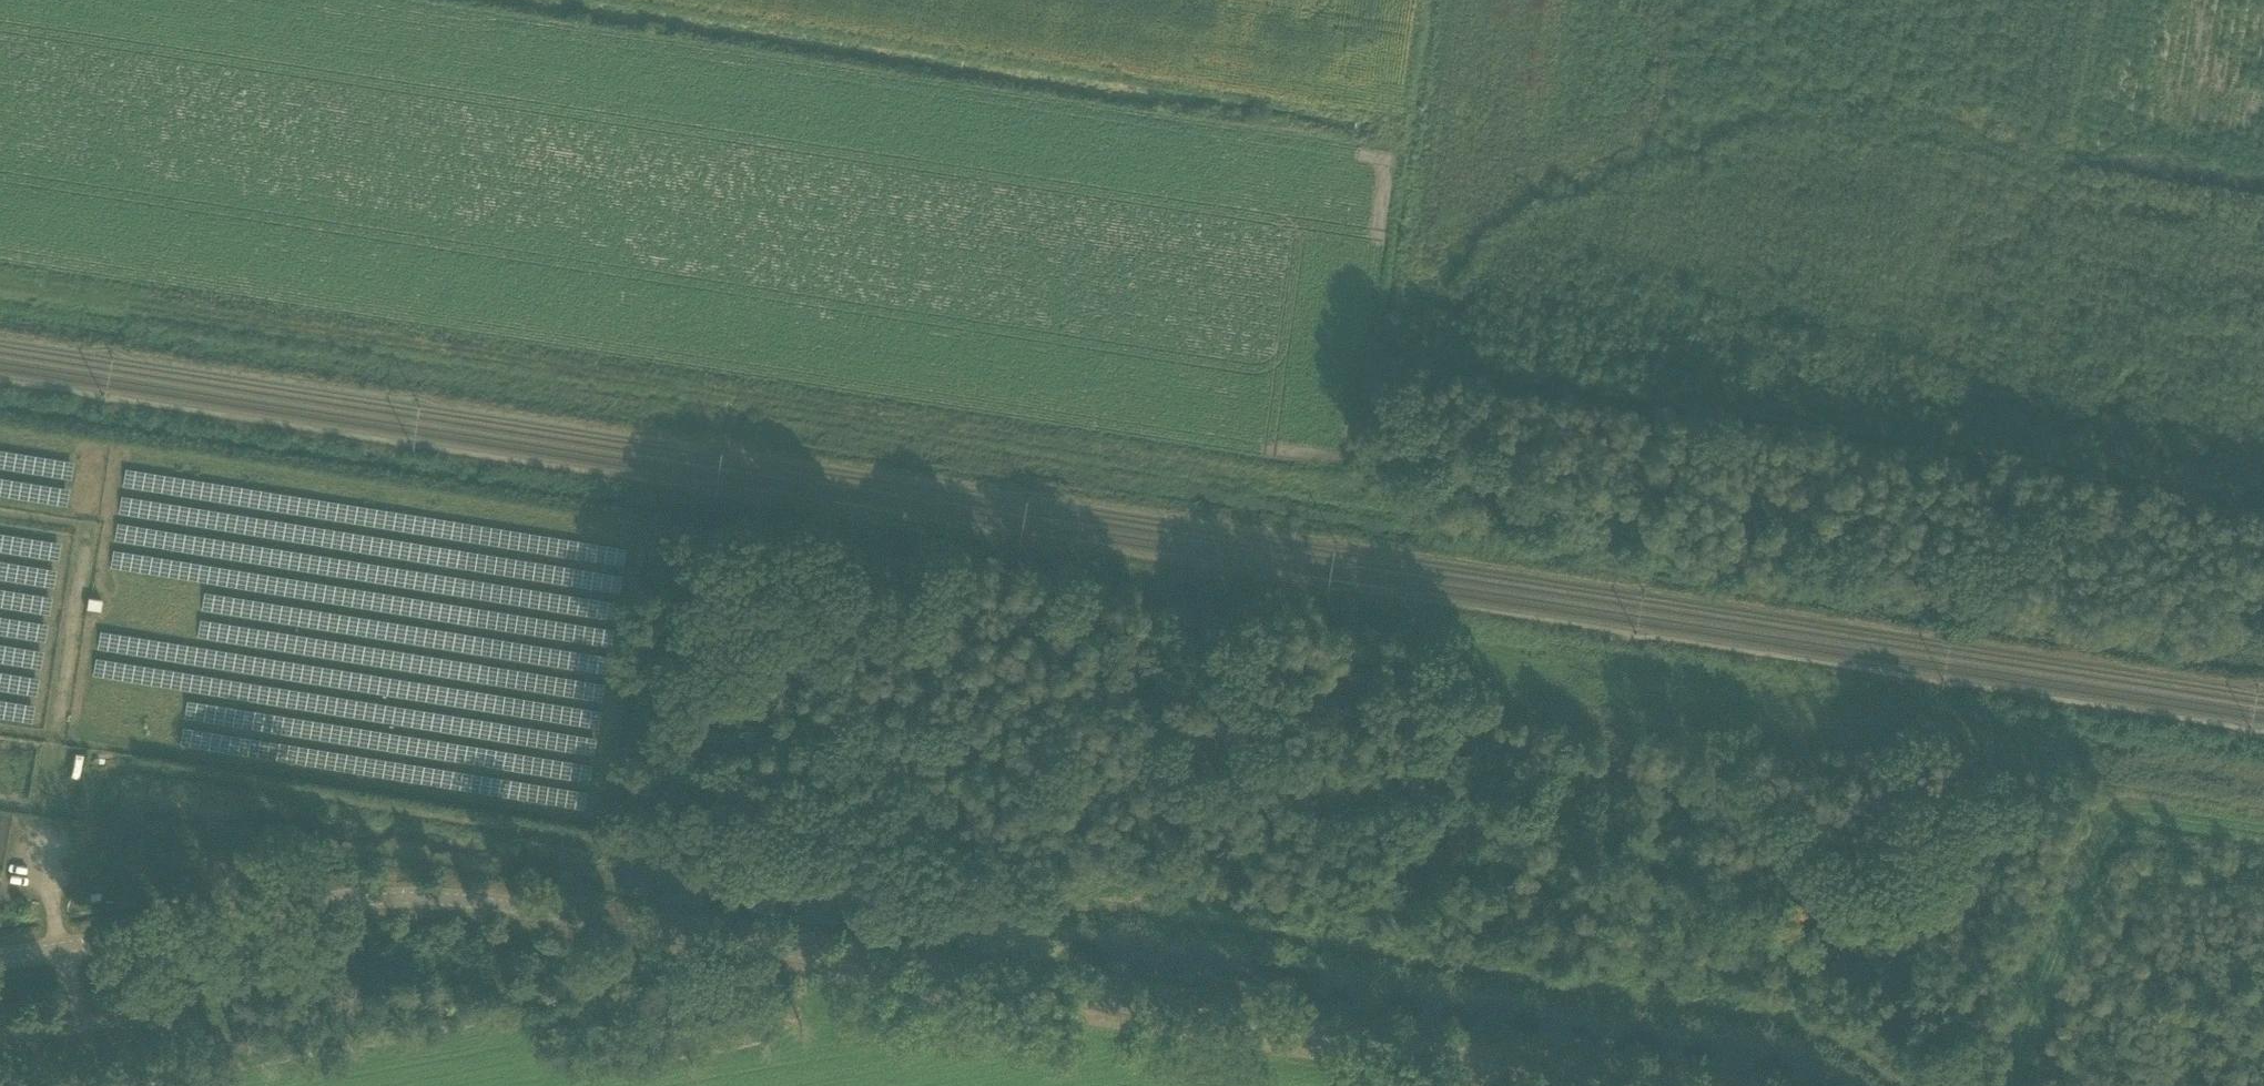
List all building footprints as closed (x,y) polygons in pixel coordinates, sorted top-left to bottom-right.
[(182,863),(193,865),(196,849),(185,847),(182,863)]
